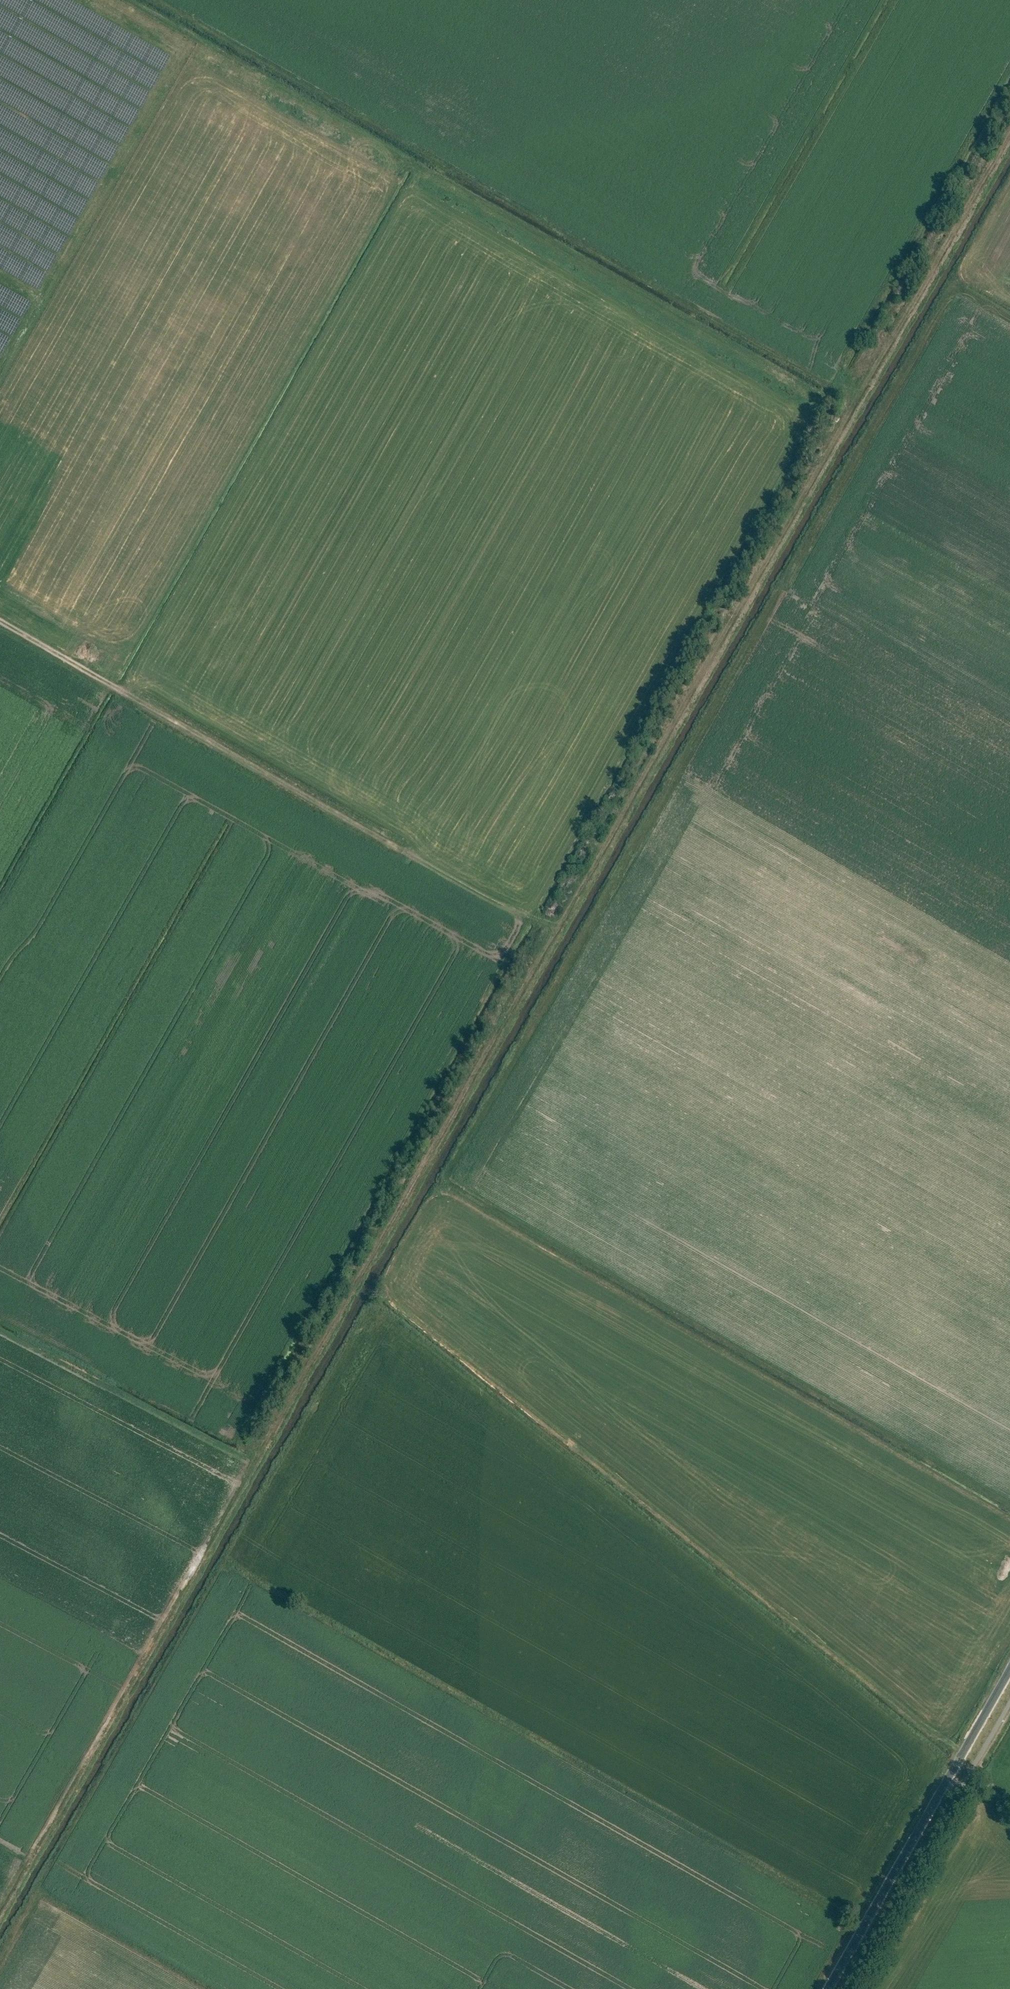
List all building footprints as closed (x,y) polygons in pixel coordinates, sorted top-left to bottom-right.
[(2,417),(10,401),(2,397),(0,400),(0,416),(2,417)]
